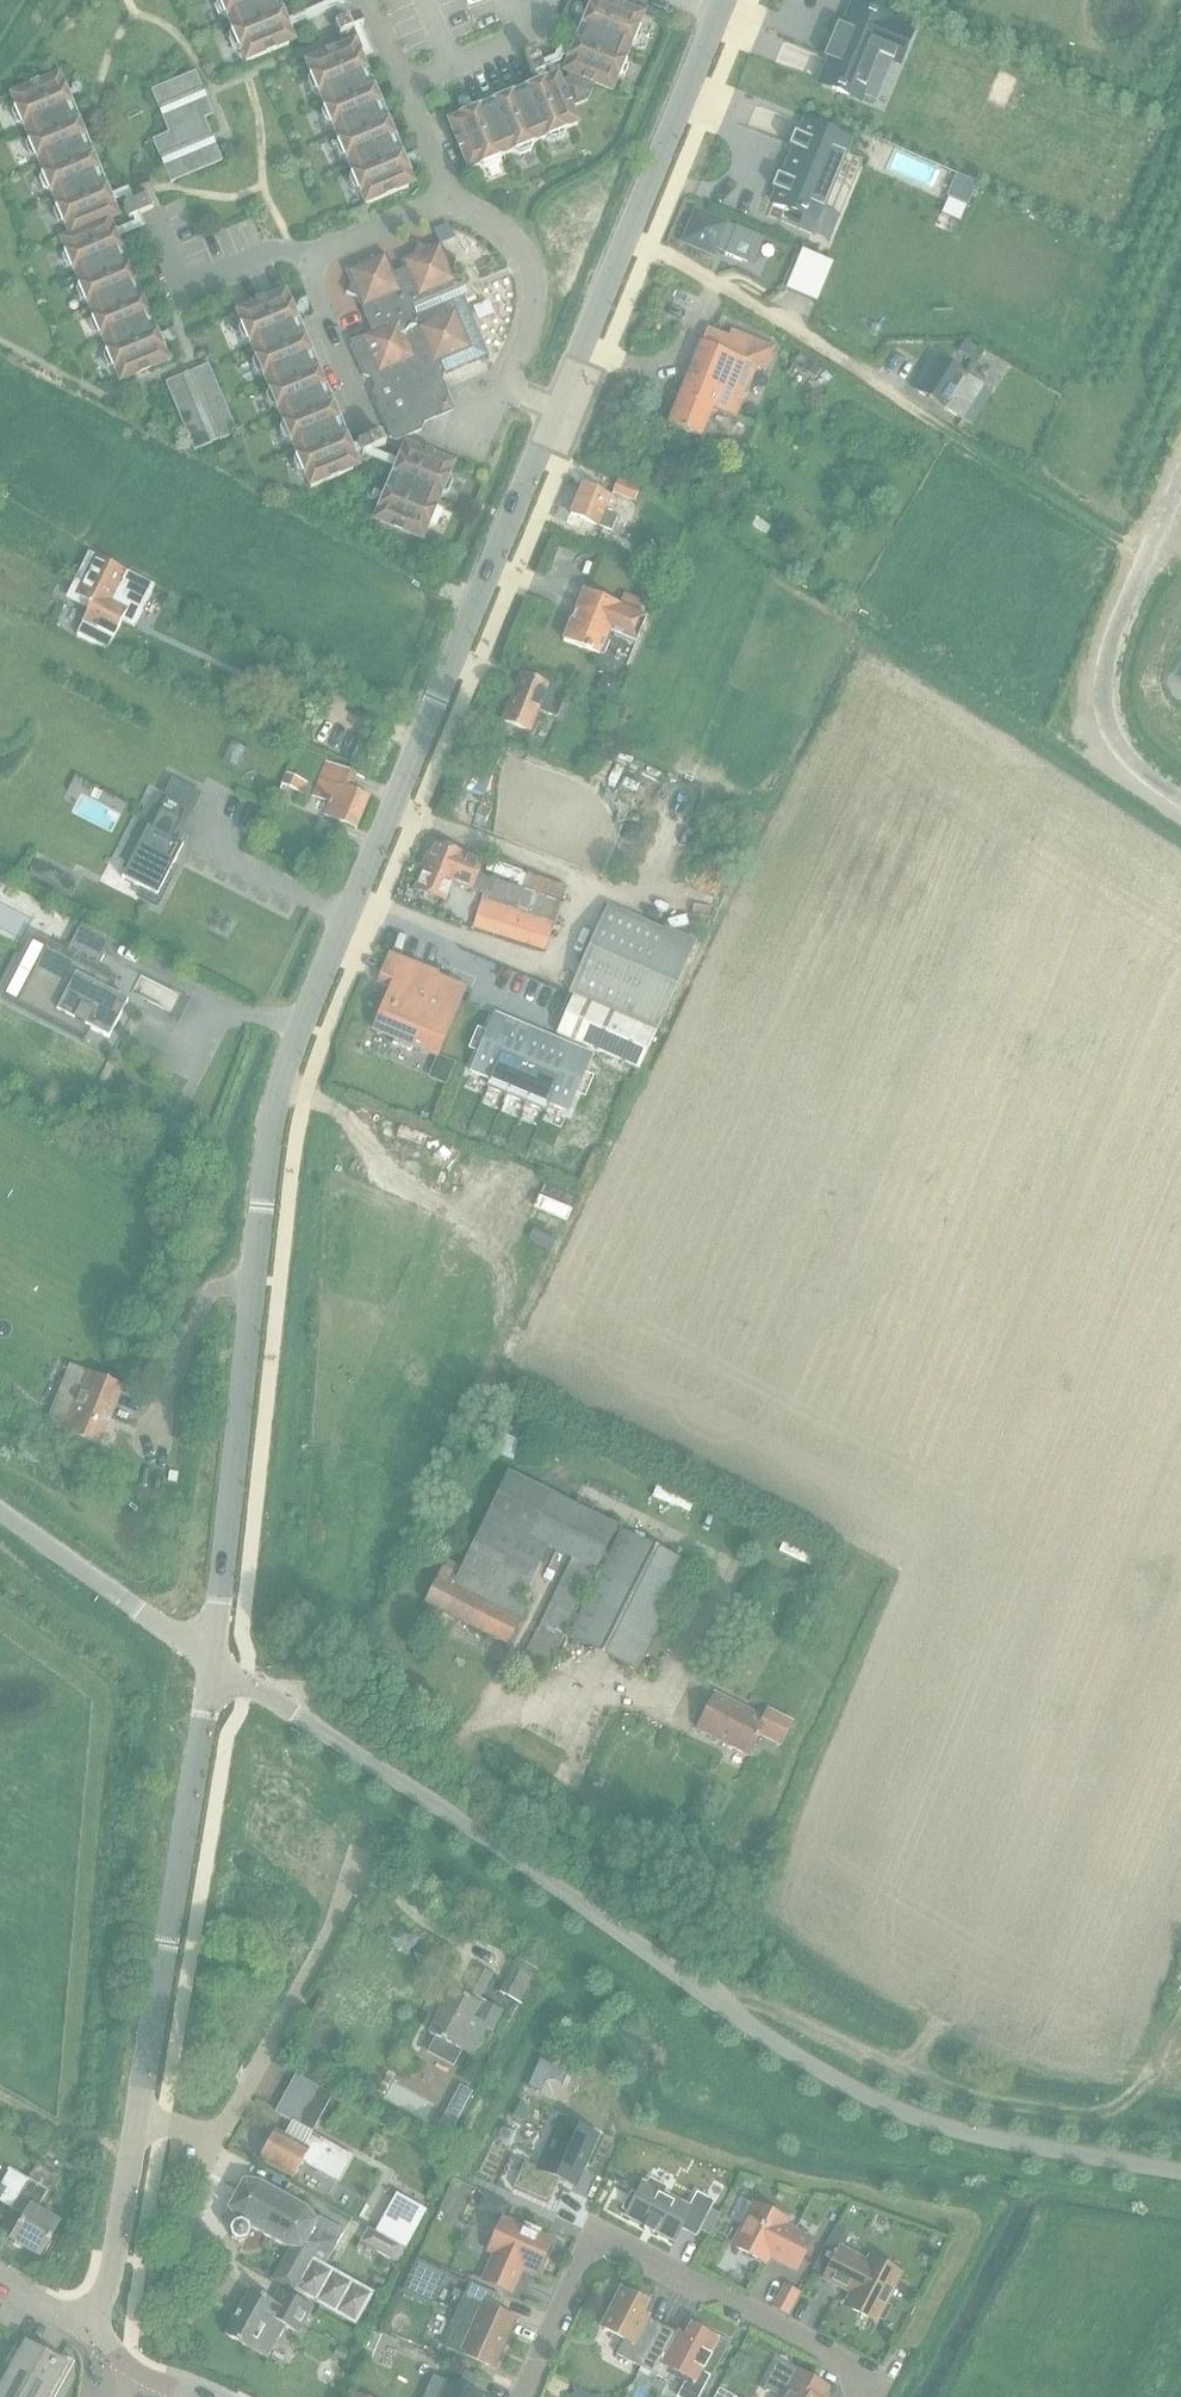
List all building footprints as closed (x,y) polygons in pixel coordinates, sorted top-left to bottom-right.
[(230,24),(273,6),(271,0),(217,0),(216,4),(220,14),(228,18),(230,24)] [(627,51),(630,45),(638,42),(642,32),(639,24),(643,13),(611,0),(598,0),(585,33),(627,51)] [(829,61),(820,82),(851,95),(859,99),(878,54),(898,62),(899,60),(912,29),(883,17),(853,4),(843,26),(839,24),(825,59),(829,61)] [(289,44),(273,6),(230,24),(232,29),(229,37),(233,47),(241,51),(246,62),(289,44)] [(359,15),(335,25),(340,35),(363,26),(359,15)] [(625,57),(627,51),(585,33),(566,78),(588,100),(595,82),(612,89),(616,79),(624,75),(628,65),(625,57)] [(320,95),(322,100),(365,83),(349,44),(306,62),(311,73),(308,81),(312,91),(320,95)] [(535,48),(524,53),(534,77),(544,72),(535,48)] [(195,70),(151,89),(169,132),(152,139),(170,182),(222,160),(204,117),(213,113),(195,70)] [(27,131),(70,113),(54,75),(11,93),(15,104),(12,112),(16,122),(24,125),(27,131)] [(588,100),(566,78),(522,97),(539,140),(545,138),(553,141),(563,136),(567,128),(578,124),(570,107),(588,100)] [(333,128),(336,133),(379,116),(365,83),(322,100),(324,106),(321,114),(325,124),(333,128)] [(534,142),(539,140),(522,97),(489,110),(506,154),(512,151),(520,154),(530,150),(534,142)] [(506,154),(489,110),(451,127),(468,170),(479,165),(487,168),(497,164),(501,156),(506,154)] [(83,146),(70,113),(27,131),(29,137),(26,145),(30,155),(38,158),(41,164),(83,146)] [(392,148),(379,116),(336,133),(338,139),(335,147),(339,157),(347,161),(350,166),(392,148)] [(777,190),(771,203),(801,215),(816,220),(849,141),(834,135),(805,123),(800,135),(795,133),(789,147),(794,149),(783,177),(778,175),(772,188),(777,190)] [(83,146),(41,164),(43,170),(40,178),(44,188),(52,191),(54,197),(97,179),(83,146)] [(408,186),(392,148),(350,166),(352,172),(349,180),(353,190),(361,194),(365,204),(408,186)] [(113,217),(97,179),(54,197),(57,203),(54,211),(58,221),(66,224),(70,234),(104,220),(104,221),(113,217)] [(148,194),(123,204),(129,218),(153,207),(148,194)] [(696,211),(684,241),(713,252),(715,248),(725,252),(724,253),(747,262),(758,235),(735,225),(735,226),(696,211)] [(119,257),(104,221),(104,220),(70,234),(61,237),(65,248),(62,256),(66,266),(74,270),(76,275),(119,257)] [(385,253),(346,269),(351,281),(346,292),(357,297),(362,309),(371,305),(380,327),(360,335),(362,340),(350,345),(363,375),(370,378),(377,375),(381,383),(374,386),(371,394),(389,437),(397,440),(421,430),(424,422),(424,421),(432,418),(443,413),(441,409),(444,401),(448,399),(444,389),(444,388),(441,380),(442,380),(444,374),(488,355),(464,296),(463,297),(463,296),(462,295),(458,297),(452,284),(457,282),(452,270),(456,259),(445,254),(440,242),(428,247),(417,243),(413,254),(401,259),(404,267),(393,272),(385,253)] [(119,257),(76,275),(79,281),(76,289),(81,299),(89,303),(91,308),(133,291),(119,257)] [(147,324),(133,291),(91,308),(93,314),(90,322),(94,332),(102,336),(104,341),(147,324)] [(251,344),(253,350),(296,332),(280,294),(237,312),(241,322),(238,331),(242,341),(251,344)] [(147,324),(104,341),(107,347),(104,355),(108,365),(116,369),(120,379),(163,362),(147,324)] [(705,328),(668,421),(700,435),(707,417),(714,420),(718,409),(735,416),(755,366),(764,370),(773,347),(730,329),(727,336),(705,328)] [(309,365),(296,332),(253,350),(255,355),(252,364),(256,374),(264,377),(267,383),(309,365)] [(964,372),(975,354),(957,342),(946,360),(931,351),(911,383),(944,404),(964,372)] [(208,363),(165,381),(194,450),(237,432),(208,363)] [(323,398),(309,365),(267,383),(269,388),(266,397),(270,407),(278,410),(280,416),(323,398)] [(337,431),(323,398),(280,416),(283,421),(280,429),(284,439),(292,443),(294,449),(337,431)] [(353,469),(337,431),(294,449),(297,454),(293,462),(298,472),(306,476),(310,487),(353,469)] [(362,454),(386,444),(381,433),(357,443),(362,454)] [(411,444),(395,482),(438,500),(440,494),(448,491),(452,481),(449,472),(454,462),(411,444)] [(641,487),(619,478),(614,490),(636,499),(641,487)] [(438,500),(395,482),(379,520),(422,538),(427,527),(435,524),(439,514),(436,505),(438,500)] [(600,524),(612,529),(619,514),(607,509),(613,495),(603,490),(604,488),(590,482),(589,485),(584,483),(572,513),(568,522),(580,527),(584,518),(600,525),(600,524)] [(755,512),(742,532),(760,544),(773,524),(755,512)] [(95,554),(74,595),(90,603),(82,621),(83,621),(76,634),(107,649),(113,637),(114,637),(123,620),(130,624),(151,583),(95,554)] [(625,590),(619,602),(584,587),(563,638),(598,652),(609,627),(636,639),(646,615),(640,612),(645,599),(625,590)] [(522,674),(503,718),(532,730),(541,709),(558,717),(568,693),(522,674)] [(356,827),(369,797),(347,787),(353,772),(326,761),(312,795),(329,802),(324,814),(356,827)] [(286,771),(281,782),(302,792),(307,781),(286,771)] [(138,895),(156,904),(168,881),(166,879),(183,845),(172,840),(179,827),(181,828),(198,794),(173,781),(155,815),(157,816),(151,829),(147,827),(122,878),(142,888),(138,895)] [(430,857),(417,888),(444,898),(451,879),(473,887),(471,893),(481,897),(472,925),(545,949),(561,897),(481,871),(485,861),(434,841),(428,856),(430,857)] [(569,993),(573,995),(656,1032),(695,943),(608,905),(569,993)] [(47,947),(18,1003),(52,1020),(51,1020),(57,1023),(70,1029),(72,1024),(72,1025),(75,1020),(109,1038),(128,1001),(128,1000),(132,992),(133,991),(140,976),(141,975),(141,974),(103,954),(111,939),(81,923),(73,939),(78,941),(75,945),(88,952),(81,964),(56,951),(47,947)] [(458,1020),(453,1018),(460,1002),(432,991),(426,1005),(416,1001),(425,979),(433,982),(438,970),(392,951),(380,979),(393,985),(375,1027),(411,1042),(407,1050),(435,1061),(446,1035),(451,1037),(458,1020)] [(656,1032),(573,995),(556,1033),(639,1069),(656,1032)] [(543,1110),(544,1106),(546,1103),(566,1112),(591,1055),(494,1014),(470,1071),(497,1083),(495,1089),(543,1110)] [(110,1415),(122,1386),(93,1374),(85,1394),(74,1390),(59,1427),(69,1431),(67,1436),(79,1441),(81,1436),(100,1444),(111,1416),(110,1415)] [(448,1559),(426,1602),(507,1644),(528,1602),(520,1599),(547,1545),(572,1557),(525,1652),(548,1664),(616,1525),(509,1472),(462,1566),(448,1559)] [(637,1669),(690,1562),(622,1528),(568,1635),(637,1669)] [(763,1718),(715,1692),(696,1729),(748,1755),(758,1734),(780,1745),(792,1721),(767,1709),(763,1718)] [(498,1990),(523,2005),(541,1972),(516,1958),(498,1990)] [(477,2002),(492,1973),(478,1966),(462,1994),(453,1989),(430,2033),(472,2055),(487,2026),(493,2028),(503,2009),(486,2001),(476,2020),(472,2018),(480,2003),(477,2002)] [(524,2161),(513,2187),(547,2202),(558,2178),(574,2185),(597,2133),(559,2117),(537,2167),(524,2161)] [(259,2158),(293,2177),(301,2162),(337,2181),(351,2155),(311,2132),(303,2146),(274,2130),(259,2158)] [(50,2140),(43,2153),(53,2158),(60,2145),(50,2140)] [(12,2207),(27,2180),(9,2170),(0,2186),(0,2200),(12,2207)] [(356,2323),(374,2289),(313,2255),(320,2242),(308,2235),(314,2225),(312,2224),(315,2218),(304,2205),(258,2180),(243,2178),(227,2207),(234,2217),(239,2220),(234,2222),(230,2228),(232,2236),(238,2239),(246,2237),(249,2231),(248,2226),(284,2245),(290,2246),(272,2279),(293,2290),(294,2289),(356,2323)] [(629,2194),(622,2208),(627,2211),(625,2215),(674,2241),(681,2228),(695,2235),(713,2201),(697,2193),(690,2206),(664,2192),(667,2187),(649,2178),(647,2183),(643,2181),(634,2197),(629,2194)] [(27,2180),(12,2207),(25,2215),(11,2238),(41,2255),(60,2222),(36,2209),(46,2191),(27,2180)] [(387,2190),(381,2200),(414,2218),(420,2208),(387,2190)] [(787,2219),(755,2203),(733,2245),(764,2262),(769,2253),(796,2268),(811,2239),(784,2225),(787,2219)] [(522,2227),(502,2218),(488,2251),(494,2253),(482,2279),(511,2292),(519,2272),(517,2271),(520,2265),(537,2272),(551,2239),(539,2234),(541,2229),(525,2222),(522,2227)] [(392,2256),(399,2243),(367,2225),(359,2238),(392,2256)] [(852,2289),(844,2305),(876,2322),(879,2317),(883,2319),(890,2306),(886,2304),(901,2273),(869,2256),(867,2260),(840,2246),(823,2278),(843,2288),(845,2285),(852,2289)] [(464,2298),(480,2305),(460,2352),(494,2368),(516,2319),(495,2309),(501,2296),(471,2283),(464,2298)] [(772,2306),(787,2314),(799,2292),(784,2284),(772,2306)] [(266,2357),(284,2324),(298,2332),(312,2306),(279,2287),(272,2300),(250,2288),(224,2334),(266,2357)] [(641,2367),(663,2325),(648,2317),(648,2316),(647,2315),(646,2316),(642,2314),(648,2302),(643,2300),(645,2297),(633,2291),(631,2293),(620,2288),(600,2326),(624,2338),(616,2353),(641,2367)] [(641,2367),(667,2381),(673,2369),(688,2377),(678,2396),(698,2396),(709,2375),(700,2371),(702,2367),(703,2368),(711,2355),(709,2354),(717,2339),(706,2333),(708,2331),(696,2324),(694,2327),(690,2324),(684,2336),(679,2334),(680,2333),(678,2332),(677,2333),(663,2325),(641,2367)] [(10,2370),(50,2392),(67,2364),(26,2341),(10,2370)] [(835,2391),(778,2360),(763,2387),(781,2396),(832,2396),(835,2391)] [(10,2370),(0,2388),(0,2396),(48,2396),(50,2392),(10,2370)] [(482,2396),(447,2380),(440,2396),(481,2396),(482,2396)]
